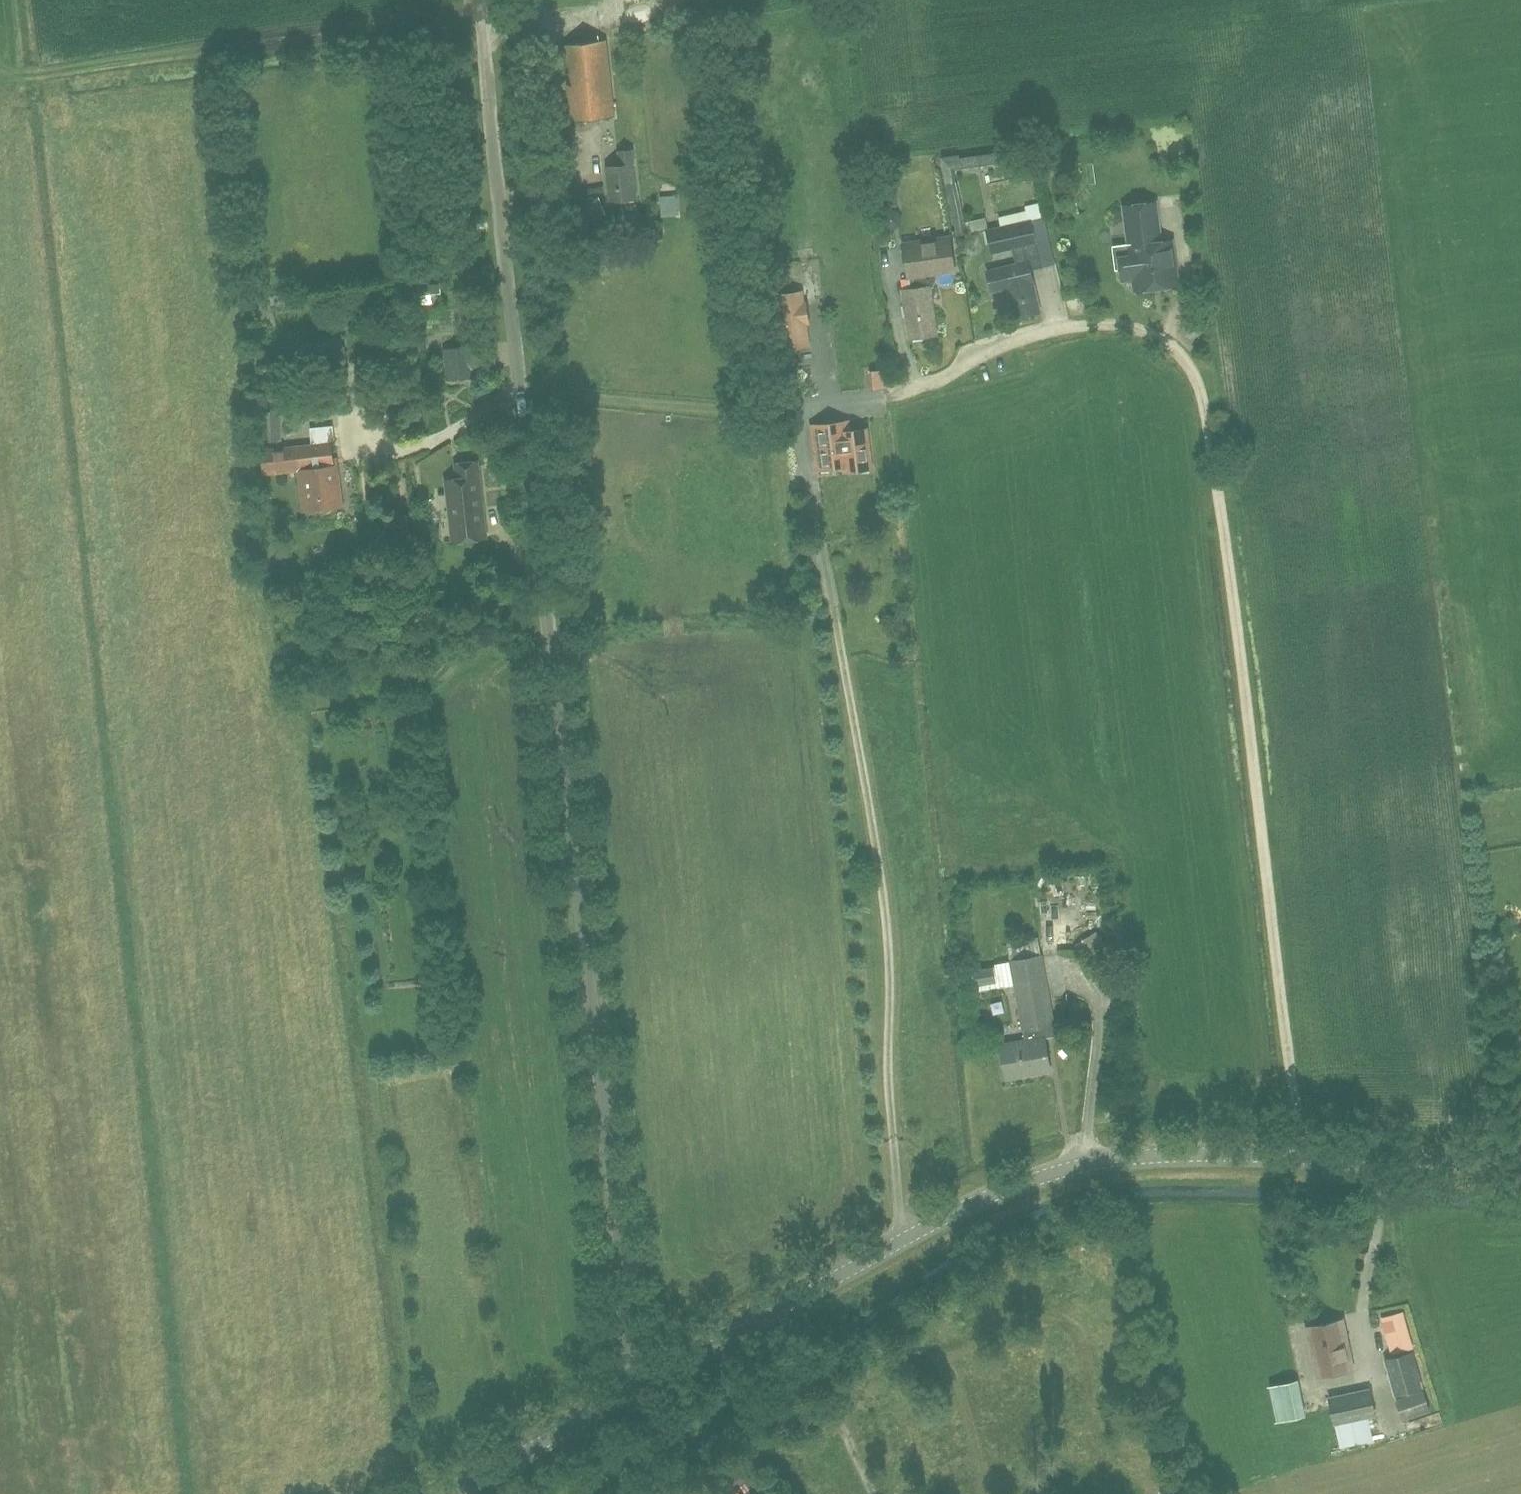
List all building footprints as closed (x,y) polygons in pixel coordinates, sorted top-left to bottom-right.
[(572,122),(614,117),(607,41),(565,46),(572,122)] [(955,169),(1019,160),(1015,149),(942,159),(945,184),(957,181),(955,169)] [(609,201),(637,199),(634,165),(635,165),(633,150),(617,151),(619,167),(606,168),(609,201)] [(968,233),(981,229),(979,219),(964,222),(956,186),(947,188),(957,236),(968,233)] [(1178,286),(1172,242),(1161,244),(1156,204),(1126,208),(1132,257),(1120,258),(1123,281),(1135,279),(1136,291),(1178,286)] [(1026,251),(1052,245),(1045,217),(1030,221),(999,229),(1004,250),(1013,248),(1017,263),(988,271),(993,292),(1009,288),(1016,318),(1041,312),(1026,251)] [(913,290),(903,292),(910,340),(937,336),(930,293),(937,275),(955,272),(950,238),(902,246),(907,279),(911,279),(913,290)] [(809,347),(806,323),(810,322),(807,303),(803,304),(802,291),(778,294),(785,350),(809,347)] [(448,381),(472,378),(468,346),(444,349),(448,381)] [(890,370),(877,371),(878,390),(891,389),(890,370)] [(251,396),(253,443),(283,442),(282,411),(270,411),(269,395),(251,396)] [(817,470),(844,466),(845,472),(872,469),(867,428),(849,431),(848,421),(811,426),(817,470)] [(339,441),(338,426),(316,427),(317,442),(339,441)] [(333,445),(264,452),(266,473),(300,469),(305,509),(341,505),(338,475),(336,475),(333,445)] [(459,479),(448,480),(455,541),(486,537),(477,462),(458,465),(459,479)] [(1078,943),(1096,971),(1115,959),(1097,931),(1078,943)] [(1043,955),(1011,960),(1024,1029),(1025,1029),(1027,1040),(1002,1045),(1008,1077),(1051,1069),(1045,1038),(1057,1036),(1055,1024),(1043,955)] [(980,988),(1005,984),(1004,974),(978,978),(980,988)] [(1105,1228),(1107,1244),(1120,1243),(1118,1226),(1105,1228)] [(1403,1312),(1384,1317),(1394,1352),(1412,1347),(1403,1312)] [(1319,1375),(1354,1368),(1344,1320),(1309,1327),(1319,1375)] [(1422,1387),(1413,1353),(1385,1360),(1395,1395),(1422,1387)] [(1268,1382),(1274,1418),(1304,1412),(1298,1376),(1268,1382)] [(1336,1424),(1377,1416),(1371,1388),(1331,1396),(1336,1424)] [(1404,1420),(1430,1411),(1424,1391),(1397,1400),(1404,1420)] [(1110,1493),(1109,1484),(1076,1491),(1077,1493),(1105,1493),(1110,1493)]
